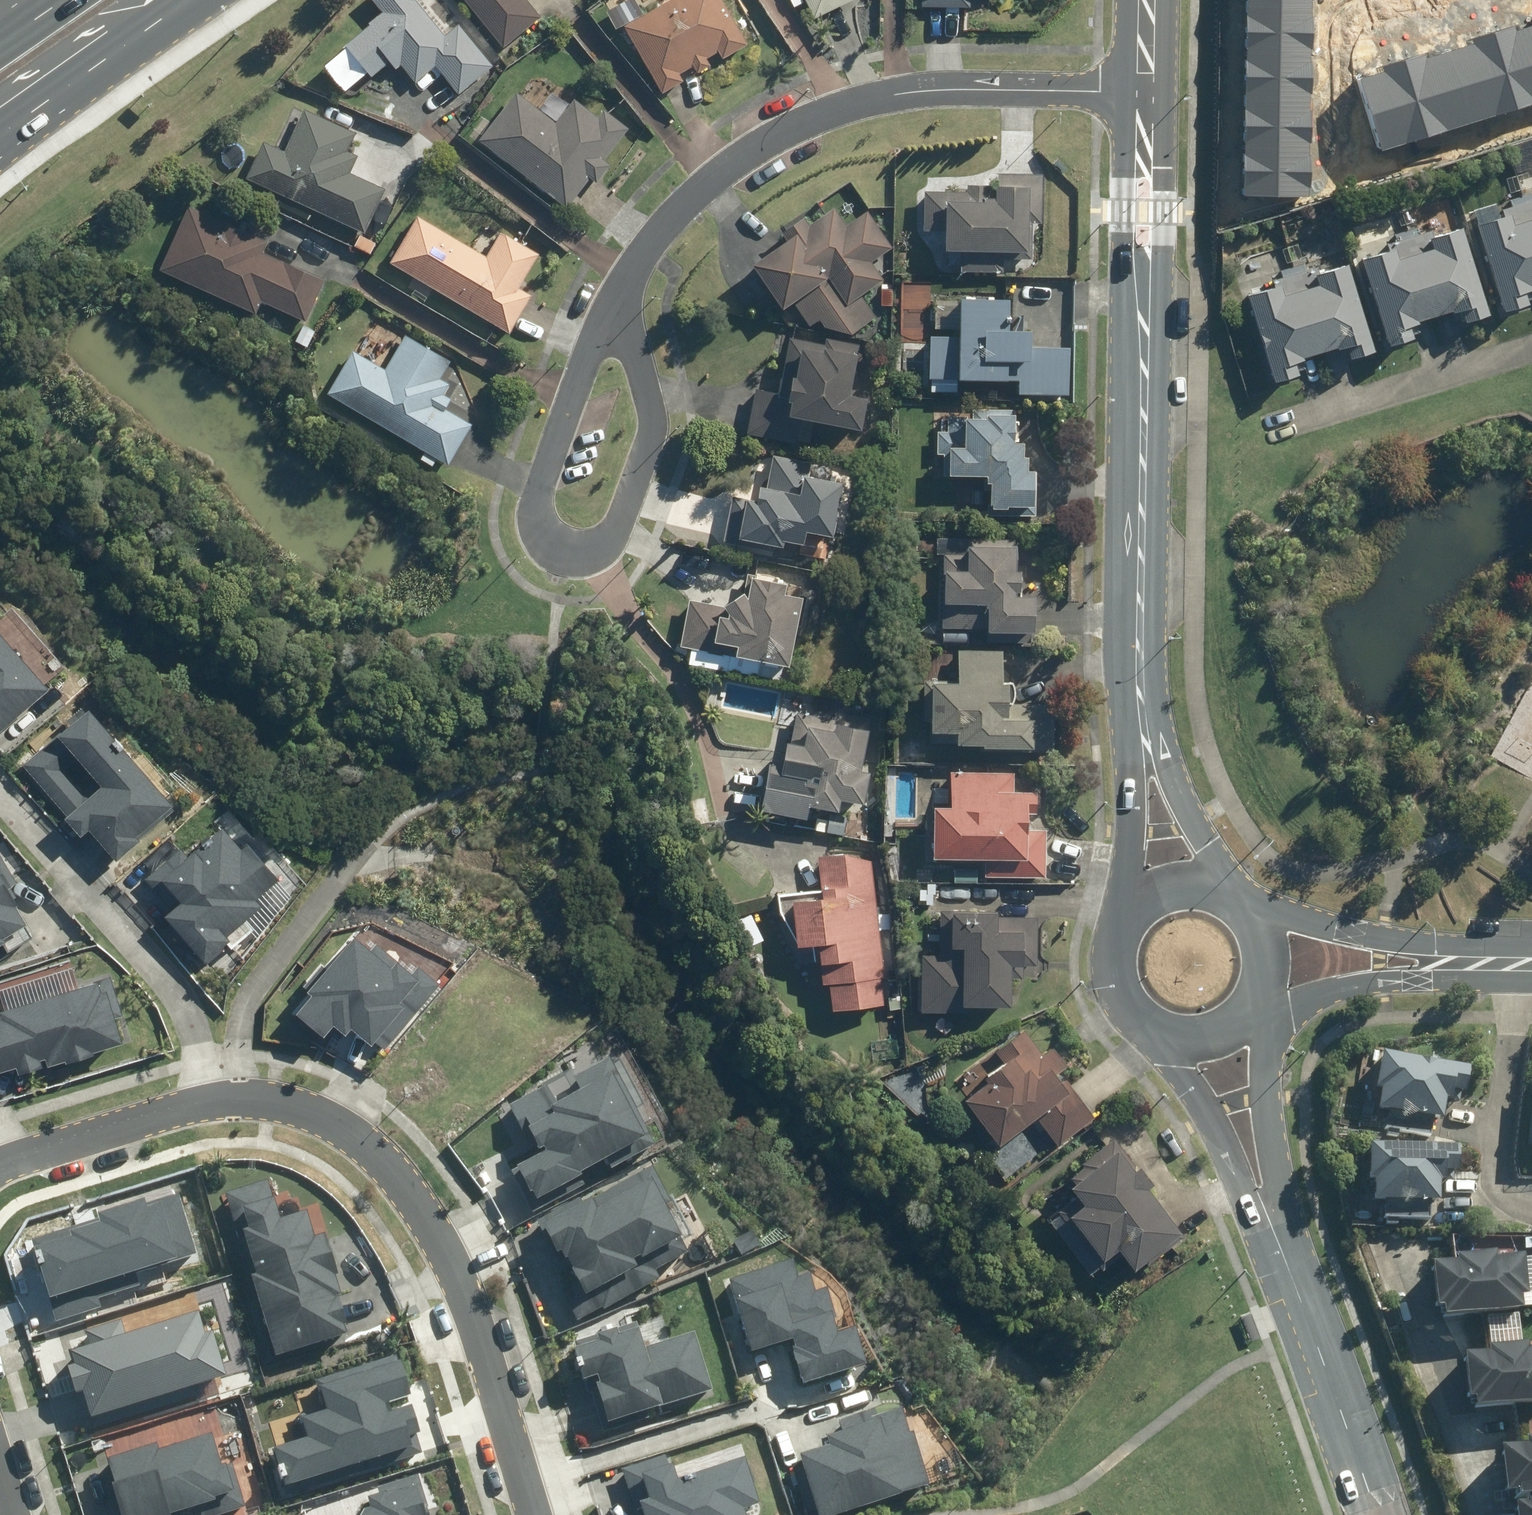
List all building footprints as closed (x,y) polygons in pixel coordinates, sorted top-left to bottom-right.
[(459,92),(493,64),(459,22),(445,34),(417,0),(374,0),(382,9),(344,39),(371,73),(390,59),(395,66),(400,62),(415,80),(435,63),(459,92)] [(502,45),(541,14),(529,0),(466,0),(502,45)] [(724,0),(665,0),(624,24),(662,90),(683,78),(679,71),(693,64),(697,70),(710,63),(707,57),(719,50),(723,57),(748,41),(724,0)] [(814,16),(814,15),(846,0),(806,0),(814,16)] [(1307,0),(1242,0),(1242,24),(1307,25),(1307,0)] [(1365,155),(1531,103),(1531,15),(1340,75),(1365,155)] [(1306,81),(1307,25),(1242,24),(1241,80),(1306,81)] [(1305,138),(1306,81),(1241,80),(1240,137),(1305,138)] [(517,91),(479,137),(567,205),(590,176),(596,181),(609,163),(604,159),(628,127),(604,108),(599,115),(575,95),(555,121),(517,91)] [(261,139),(245,177),(365,231),(384,187),(349,172),(357,154),(347,149),(355,130),(304,108),(286,149),(261,139)] [(1304,195),(1305,138),(1240,137),(1239,193),(1304,195)] [(1042,222),(1042,173),(996,171),(997,194),(990,194),(990,182),(968,182),(967,187),(923,188),(923,229),(946,229),(946,246),(960,247),(961,269),(1005,270),(1004,258),(1035,257),(1035,222),(1042,222)] [(1480,220),(1506,307),(1531,300),(1528,288),(1531,287),(1531,192),(1511,198),(1513,204),(1503,207),(1505,213),(1480,220)] [(188,202),(158,268),(255,312),(261,299),(305,320),(324,278),(262,250),(267,239),(188,202)] [(787,237),(753,260),(783,305),(794,298),(811,323),(819,317),(826,327),(851,332),(875,315),(861,294),(884,278),(872,260),(893,246),(867,210),(847,224),(834,206),(810,222),(804,215),(783,231),(787,237)] [(417,214),(390,260),(509,332),(532,294),(518,286),(539,252),(502,229),(487,255),(417,214)] [(1390,246),(1364,255),(1391,342),(1417,334),(1413,321),(1421,318),(1420,316),(1454,306),(1455,309),(1463,306),(1467,319),(1492,311),(1464,222),(1433,232),(1432,228),(1421,232),(1419,226),(1396,233),(1398,237),(1388,240),(1390,246)] [(1277,281),(1249,290),(1275,379),(1302,371),(1298,358),(1306,356),(1305,353),(1339,343),(1339,345),(1348,343),(1351,355),(1377,348),(1350,260),(1319,270),(1318,264),(1306,268),(1304,262),(1281,269),(1283,275),(1276,277),(1277,281)] [(1008,326),(1010,295),(961,293),(960,335),(930,334),(930,375),(932,375),(932,391),(957,391),(958,377),(960,377),(961,375),(1019,376),(1019,391),(1069,392),(1070,345),(1032,345),(1033,326),(1008,326)] [(353,349),(326,392),(449,462),(472,422),(445,407),(451,397),(443,393),(449,382),(440,376),(449,359),(406,334),(386,368),(353,349)] [(755,386),(746,432),(797,443),(803,414),(861,427),(868,395),(850,391),(860,343),(828,336),(827,342),(790,334),(778,391),(755,386)] [(1034,513),(1036,468),(1028,467),(1029,453),(1024,453),(1025,439),(1014,438),(1015,408),(972,407),(972,415),(949,414),(948,430),(938,430),(937,452),(944,452),(943,470),(988,472),(988,477),(985,477),(985,487),(992,488),(992,502),(989,502),(989,512),(1034,513)] [(732,495),(724,540),(773,549),(775,541),(783,543),(784,537),(803,540),(806,527),(833,532),(843,480),(809,473),(811,461),(773,454),(767,483),(760,482),(758,497),(746,495),(746,499),(732,495)] [(945,552),(943,626),(986,627),(986,640),(1032,641),(1033,593),(1021,592),(1021,567),(1017,566),(1017,537),(969,536),(969,552),(945,552)] [(692,646),(689,661),(779,677),(782,662),(789,663),(801,594),(785,591),(787,580),(747,573),(745,589),(724,603),(725,605),(689,598),(681,644),(692,646)] [(981,742),(981,749),(1054,751),(1055,704),(1010,703),(1010,681),(1003,681),(1004,650),(960,649),(960,680),(925,679),(924,719),(932,719),(931,741),(981,742)] [(768,763),(759,808),(805,818),(809,802),(837,808),(840,796),(865,801),(871,769),(859,767),(869,717),(837,710),(835,719),(796,710),(790,739),(786,738),(780,766),(768,763)] [(1037,811),(1037,789),(1034,789),(1014,790),(1014,773),(1014,771),(952,771),(952,772),(952,805),(950,805),(933,805),(933,855),(986,855),(986,869),(986,875),(1046,875),(1046,862),(1046,829),(1046,828),(1029,829),(1028,829),(1028,811),(1034,811),(1037,811)] [(847,816),(830,812),(827,832),(844,834),(847,816)] [(167,903),(148,919),(181,958),(190,951),(201,965),(270,908),(207,831),(148,880),(167,903)] [(884,974),(871,859),(845,851),(819,854),(823,896),(793,900),(797,944),(818,942),(822,983),(829,982),(832,1009),(883,1003),(880,975),(884,974)] [(43,937),(0,859),(0,961),(43,937)] [(923,952),(922,1010),(968,1012),(968,1004),(1012,1004),(1013,964),(1038,965),(1040,916),(999,915),(999,910),(941,908),(940,953),(923,952)] [(23,1070),(130,1039),(112,974),(76,985),(71,970),(0,990),(0,1002),(2,1010),(0,1011),(0,1067),(20,1061),(23,1070)] [(987,1082),(965,1098),(1000,1143),(1037,1115),(1059,1144),(1095,1116),(1073,1087),(1069,1090),(1056,1073),(1068,1065),(1054,1047),(1044,1055),(1024,1029),(995,1051),(1004,1062),(984,1077),(987,1082)] [(1467,1095),(1471,1070),(1384,1055),(1378,1088),(1385,1089),(1381,1111),(1390,1112),(1387,1130),(1390,1130),(1389,1136),(1399,1138),(1400,1133),(1432,1138),(1435,1120),(1445,1122),(1448,1100),(1453,1101),(1455,1092),(1467,1095)] [(515,1171),(531,1205),(650,1149),(610,1063),(569,1083),(577,1099),(552,1110),(543,1092),(505,1110),(530,1164),(515,1171)] [(1182,1220),(1117,1141),(1059,1188),(1124,1267),(1182,1220)] [(1380,1143),(1377,1197),(1455,1203),(1459,1148),(1380,1143)] [(533,1223),(579,1324),(659,1287),(653,1274),(688,1258),(647,1170),(533,1223)] [(264,1183),(221,1197),(274,1361),(346,1338),(334,1298),(340,1296),(322,1241),(310,1245),(302,1221),(278,1228),(264,1183)] [(1444,1261),(1448,1311),(1530,1305),(1526,1255),(1444,1261)] [(788,1264),(726,1284),(750,1356),(784,1344),(799,1390),(864,1368),(852,1329),(833,1336),(819,1295),(811,1298),(804,1277),(794,1280),(788,1264)] [(635,1326),(567,1346),(579,1387),(591,1383),(604,1429),(706,1399),(688,1336),(642,1350),(635,1326)] [(1527,1350),(1527,1345),(1484,1350),(1485,1357),(1461,1360),(1467,1412),(1531,1405),(1531,1350),(1527,1350)] [(811,1514),(851,1514),(927,1489),(901,1413),(877,1422),(874,1412),(835,1425),(838,1435),(824,1440),(827,1449),(792,1460),(811,1514)] [(1514,1502),(1531,1500),(1531,1437),(1524,1438),(1525,1450),(1495,1453),(1500,1497),(1513,1496),(1514,1502)] [(103,1489),(111,1514),(181,1514),(231,1501),(214,1438),(155,1454),(153,1447),(96,1463),(103,1489)] [(635,1507),(637,1514),(740,1514),(755,1510),(740,1465),(674,1486),(664,1454),(622,1468),(635,1507)] [(420,1478),(363,1493),(367,1507),(363,1514),(430,1514),(420,1478)] [(1511,1509),(1512,1514),(1531,1514),(1531,1506),(1511,1509)]
